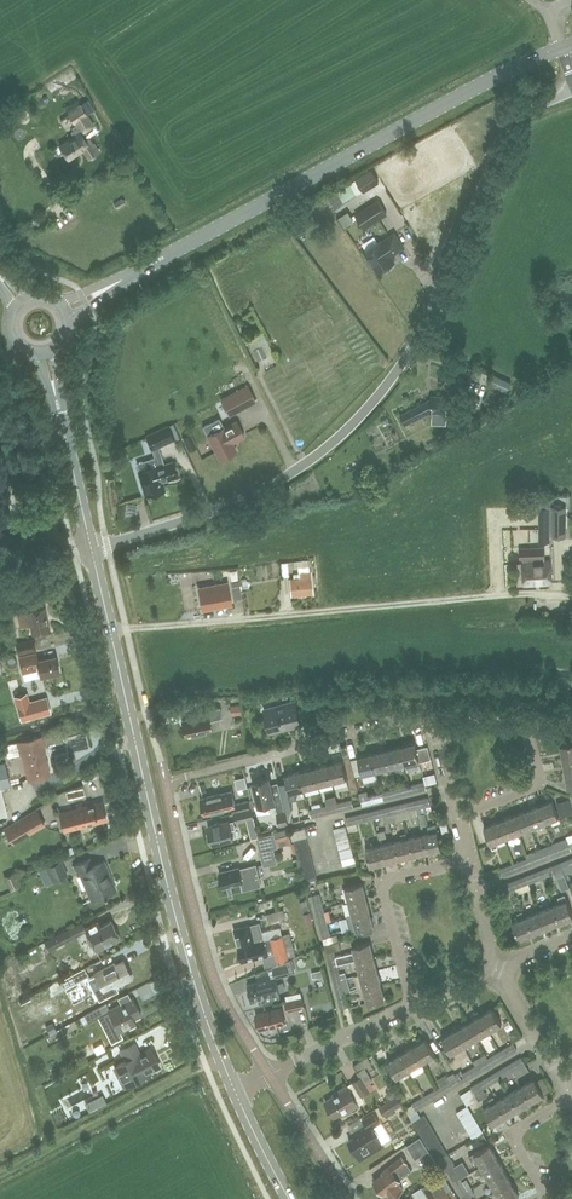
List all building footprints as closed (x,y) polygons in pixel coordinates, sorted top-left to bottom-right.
[(60,145),(68,159),(83,149),(89,158),(97,153),(91,143),(91,144),(88,139),(86,141),(80,132),(93,124),(87,115),(81,106),(68,114),(73,123),(75,122),(78,127),(71,132),(74,136),(60,145)] [(363,191),(379,182),(371,168),(355,178),(363,191)] [(121,197),(114,202),(114,204),(116,208),(118,208),(125,204),(126,202),(123,198),(121,197)] [(378,200),(356,215),(365,228),(386,213),(378,200)] [(348,210),(338,217),(344,226),(354,220),(348,210)] [(380,240),(364,251),(378,272),(394,262),(390,256),(404,247),(394,233),(381,241),(380,240)] [(262,345),(253,349),(257,360),(267,356),(262,345)] [(511,381),(493,373),(488,384),(506,392),(511,381)] [(459,386),(466,389),(469,380),(457,375),(455,382),(454,384),(459,386)] [(229,416),(257,401),(247,384),(220,399),(229,416)] [(430,412),(433,412),(432,422),(446,423),(447,413),(449,413),(449,396),(431,395),(431,399),(400,415),(405,425),(430,412)] [(202,426),(220,459),(236,450),(232,442),(242,436),(234,422),(227,426),(226,425),(223,427),(218,418),(202,426)] [(155,496),(156,493),(165,490),(162,481),(177,477),(172,462),(165,464),(162,457),(159,446),(175,439),(169,424),(145,435),(150,449),(152,449),(155,458),(136,463),(139,472),(146,496),(148,495),(150,497),(155,496)] [(182,437),(188,451),(196,447),(191,433),(182,437)] [(538,507),(538,542),(550,542),(550,532),(552,532),(552,536),(566,536),(566,507),(551,507),(551,495),(526,495),(526,507),(538,507)] [(525,584),(552,583),(551,560),(544,560),(544,557),(545,557),(544,546),(519,546),(520,558),(523,558),(525,584)] [(282,567),(292,566),(291,555),(282,555),(282,567)] [(570,572),(569,558),(561,558),(562,573),(570,572)] [(290,579),(291,595),(313,593),(310,572),(309,572),(307,559),(293,561),(294,568),(298,568),(298,573),(293,573),(293,578),(290,579)] [(198,588),(202,609),(210,607),(210,608),(211,608),(226,605),(225,595),(229,594),(228,586),(223,587),(223,584),(205,587),(198,588)] [(234,599),(242,598),(240,585),(232,586),(234,599)] [(24,594),(10,597),(12,606),(26,603),(24,594)] [(32,633),(49,629),(45,607),(27,611),(27,612),(23,612),(25,621),(29,620),(32,633)] [(34,638),(15,642),(17,654),(36,649),(34,638)] [(41,676),(59,672),(56,656),(37,660),(35,654),(18,658),(22,672),(23,672),(24,681),(34,679),(32,670),(39,668),(41,676)] [(51,710),(47,696),(28,702),(26,692),(14,696),(21,719),(51,710)] [(241,712),(240,703),(231,704),(231,712),(241,712)] [(266,710),(271,729),(299,722),(295,703),(266,710)] [(200,715),(181,720),(185,735),(210,729),(208,719),(222,715),(219,705),(199,710),(200,715)] [(28,779),(49,774),(42,746),(43,745),(41,737),(18,742),(21,753),(22,753),(28,779)] [(400,746),(404,763),(419,760),(414,742),(400,746)] [(571,757),(571,742),(560,744),(562,759),(571,757)] [(404,763),(400,746),(386,749),(390,767),(404,763)] [(390,767),(386,749),(372,753),(376,770),(390,767)] [(376,770),(372,753),(357,756),(362,774),(376,770)] [(562,759),(565,773),(571,772),(571,757),(562,759)] [(342,760),(327,764),(332,782),(346,778),(342,760)] [(7,813),(0,786),(9,784),(4,763),(0,764),(0,815),(7,813)] [(332,782),(327,764),(313,767),(318,785),(332,782)] [(313,767),(299,771),(303,789),(318,785),(313,767)] [(303,789),(299,771),(285,774),(289,792),(303,789)] [(252,782),(258,805),(267,803),(269,808),(275,806),(277,812),(280,825),(288,823),(285,810),(281,793),(273,795),(268,778),(252,782)] [(424,781),(410,785),(412,792),(426,789),(424,781)] [(410,785),(396,788),(398,796),(412,792),(410,785)] [(396,788),(382,792),(383,799),(398,796),(396,788)] [(201,798),(205,814),(225,809),(236,806),(232,790),(221,793),(201,798)] [(383,799),(382,792),(368,795),(367,790),(358,792),(361,805),(383,799)] [(410,801),(412,809),(429,804),(428,797),(410,801)] [(552,799),(538,805),(545,822),(559,817),(552,799)] [(239,810),(250,808),(248,800),(237,803),(239,810)] [(337,803),(339,810),(353,807),(351,800),(337,803)] [(412,809),(410,801),(394,805),(396,813),(412,809)] [(79,825),(80,829),(87,827),(87,825),(87,823),(106,818),(102,802),(83,807),(82,803),(76,804),(77,809),(59,813),(63,829),(79,825)] [(339,810),(337,803),(323,807),(325,814),(339,810)] [(396,813),(394,805),(377,810),(379,817),(396,813)] [(538,805),(524,810),(531,827),(545,822),(538,805)] [(250,808),(239,810),(233,812),(236,823),(246,820),(251,839),(258,837),(251,807),(250,808)] [(323,807),(309,810),(311,817),(325,814),(323,807)] [(13,844),(45,824),(36,808),(3,827),(13,844)] [(377,810),(361,814),(363,821),(379,817),(377,810)] [(531,827),(524,810),(511,816),(517,833),(531,827)] [(226,812),(214,812),(214,820),(225,821),(226,812)] [(363,821),(361,814),(344,818),(346,825),(363,821)] [(511,816),(497,821),(504,838),(517,833),(511,816)] [(228,821),(207,826),(212,844),(233,839),(230,828),(233,827),(232,822),(229,823),(228,821)] [(504,838),(497,821),(484,826),(490,843),(492,848),(497,846),(495,841),(504,838)] [(345,826),(332,829),(334,835),(346,832),(345,826)] [(422,834),(426,852),(441,848),(435,826),(430,827),(431,832),(422,834)] [(293,839),(305,835),(307,835),(305,827),(290,830),(293,839)] [(275,837),(277,847),(281,846),(280,841),(285,839),(286,845),(291,843),(288,833),(288,834),(286,828),(278,831),(279,836),(275,837)] [(348,838),(346,832),(334,835),(336,841),(348,838)] [(401,839),(394,841),(398,859),(412,855),(408,837),(407,837),(406,832),(400,834),(401,839)] [(256,839),(263,866),(277,862),(274,848),(277,847),(275,837),(274,833),(256,839)] [(426,852),(422,834),(408,837),(412,855),(426,852)] [(294,844),(307,841),(305,835),(293,839),(294,844)] [(348,838),(336,841),(337,847),(350,844),(348,838)] [(294,844),(296,850),(308,847),(307,841),(294,844)] [(394,841),(380,844),(384,862),(398,859),(394,841)] [(568,842),(554,847),(557,854),(571,849),(568,842)] [(553,843),(539,849),(543,859),(557,854),(554,847),(553,843)] [(337,847),(339,853),(351,850),(350,844),(337,847)] [(384,862),(380,844),(365,848),(370,866),(384,862)] [(296,850),(297,856),(310,853),(308,847),(296,850)] [(543,859),(539,849),(525,854),(527,858),(530,865),(543,859)] [(353,856),(351,850),(339,853),(341,860),(353,856)] [(297,856),(299,862),(311,859),(310,853),(297,856)] [(355,863),(353,856),(341,860),(343,866),(355,863)] [(527,858),(514,863),(517,870),(530,865),(527,858)] [(106,894),(114,890),(108,875),(110,875),(104,861),(92,866),(89,859),(73,865),(78,875),(82,874),(93,900),(104,895),(104,896),(107,895),(106,894)] [(299,862),(300,868),(313,865),(311,859),(299,862)] [(61,860),(45,866),(52,882),(68,875),(61,860)] [(560,862),(544,868),(546,875),(555,871),(557,876),(564,874),(560,862)] [(517,870),(514,863),(500,868),(503,875),(517,870)] [(255,864),(238,869),(238,867),(218,871),(222,887),(241,882),(243,889),(260,885),(255,864)] [(300,868),(302,874),(314,870),(313,865),(300,868)] [(546,875),(544,868),(529,874),(531,881),(546,875)] [(316,876),(314,870),(302,874),(303,880),(316,876)] [(531,881),(529,874),(514,880),(516,887),(531,881)] [(516,887),(514,880),(498,886),(501,893),(516,887)] [(348,901),(366,897),(362,882),(344,887),(348,901)] [(315,910),(324,908),(320,893),(311,895),(315,910)] [(560,922),(571,917),(571,913),(564,894),(557,897),(560,902),(553,905),(560,922)] [(370,911),(366,897),(348,901),(352,915),(370,911)] [(313,924),(307,900),(299,902),(306,926),(313,924)] [(560,922),(553,905),(540,910),(546,927),(560,922)] [(324,911),(324,908),(315,910),(318,924),(327,922),(326,921),(331,920),(329,910),(324,911)] [(283,909),(266,913),(268,921),(285,917),(283,909)] [(540,910),(526,916),(533,933),(546,927),(540,910)] [(373,925),(370,911),(352,915),(355,930),(373,925)] [(533,933),(526,916),(525,916),(522,911),(517,913),(519,918),(512,921),(519,938),(533,933)] [(96,950),(120,938),(111,921),(100,926),(97,922),(85,929),(96,950)] [(81,922),(43,941),(48,950),(86,931),(81,922)] [(237,945),(264,938),(260,922),(233,929),(237,945)] [(327,922),(318,924),(324,944),(339,940),(337,934),(330,936),(327,922)] [(264,938),(237,945),(242,961),(274,953),(276,961),(288,958),(288,957),(295,955),(290,933),(282,934),(264,939),(264,938)] [(356,960),(374,955),(370,941),(352,945),(353,951),(335,956),(334,950),(341,949),(339,941),(324,944),(326,952),(325,952),(329,966),(337,964),(355,959),(356,960)] [(377,969),(374,955),(356,960),(359,974),(377,969)] [(286,963),(272,967),(274,978),(295,972),(292,958),(285,960),(286,963)] [(103,988),(113,982),(115,985),(131,977),(123,962),(108,969),(106,967),(95,973),(103,988)] [(338,968),(337,964),(329,966),(333,980),(341,978),(341,979),(346,977),(344,967),(338,968)] [(74,983),(88,975),(84,968),(70,975),(74,983)] [(377,969),(359,974),(363,988),(381,984),(377,969)] [(344,992),(341,979),(341,978),(333,980),(336,994),(344,992)] [(251,1000),(271,995),(267,979),(247,984),(251,1000)] [(381,984),(363,988),(366,1003),(385,998),(381,984)] [(344,992),(336,994),(340,1009),(348,1006),(344,992)] [(302,996),(285,1000),(287,1011),(304,1006),(302,996)] [(108,1011),(119,1033),(136,1024),(133,1019),(141,1015),(132,998),(110,1010),(108,1011)] [(106,1003),(80,1017),(84,1023),(110,1010),(106,1003)] [(255,1014),(259,1029),(284,1023),(281,1007),(255,1014)] [(479,1015),(488,1031),(501,1024),(492,1008),(479,1015)] [(479,1015),(466,1023),(476,1039),(488,1031),(479,1015)] [(503,1023),(508,1030),(513,1027),(508,1020),(503,1023)] [(49,1033),(55,1029),(52,1022),(45,1026),(49,1033)] [(476,1039),(466,1023),(454,1030),(464,1046),(476,1039)] [(464,1046),(454,1030),(441,1037),(451,1053),(464,1046)] [(425,1038),(412,1046),(421,1062),(434,1055),(425,1038)] [(378,1045),(382,1052),(391,1047),(387,1040),(378,1045)] [(503,1049),(500,1051),(504,1057),(517,1050),(511,1040),(501,1045),(503,1049)] [(158,1064),(150,1048),(143,1051),(144,1052),(140,1055),(134,1043),(119,1051),(123,1058),(126,1057),(127,1059),(114,1066),(121,1079),(126,1076),(130,1082),(137,1079),(145,1074),(144,1072),(158,1064)] [(412,1046),(400,1053),(409,1069),(421,1062),(412,1046)] [(487,1058),(488,1058),(481,1048),(478,1049),(481,1053),(474,1057),(476,1059),(472,1061),(475,1066),(479,1072),(491,1065),(487,1058)] [(500,1051),(488,1058),(487,1058),(491,1065),(504,1057),(500,1051)] [(409,1069),(400,1053),(387,1061),(396,1077),(409,1069)] [(521,1057),(508,1065),(512,1071),(524,1063),(521,1057)] [(351,1082),(360,1096),(370,1090),(367,1084),(373,1080),(365,1068),(368,1066),(364,1060),(354,1066),(357,1071),(356,1072),(359,1077),(351,1082)] [(512,1071),(508,1065),(495,1072),(499,1078),(512,1071)] [(479,1072),(475,1066),(463,1073),(461,1069),(454,1073),(460,1083),(479,1072)] [(495,1072),(483,1079),(487,1086),(499,1078),(495,1072)] [(533,1078),(520,1086),(530,1102),(543,1094),(533,1078)] [(487,1086),(483,1079),(471,1087),(475,1093),(487,1086)] [(437,1088),(440,1095),(453,1087),(449,1081),(437,1088)] [(324,1101),(334,1116),(343,1111),(344,1113),(358,1105),(346,1085),(336,1092),(337,1093),(324,1101)] [(520,1086),(508,1093),(517,1109),(530,1102),(520,1086)] [(440,1095),(437,1088),(424,1096),(428,1102),(440,1095)] [(460,1095),(467,1105),(477,1099),(471,1088),(460,1095)] [(388,1097),(391,1098),(394,1096),(395,1093),(393,1090),(389,1089),(386,1091),(386,1094),(388,1097)] [(508,1093),(496,1100),(496,1101),(505,1116),(517,1109),(508,1093)] [(89,1110),(106,1101),(102,1094),(85,1103),(89,1110)] [(397,1095),(379,1107),(384,1115),(402,1104),(397,1095)] [(496,1101),(496,1100),(493,1095),(488,1099),(491,1103),(483,1108),(493,1124),(505,1116),(496,1101)] [(428,1102),(424,1096),(411,1103),(414,1107),(415,1110),(428,1102)] [(470,1111),(467,1105),(456,1112),(459,1117),(470,1111)] [(463,1122),(473,1116),(470,1111),(459,1117),(463,1122)] [(383,1146),(371,1127),(379,1122),(373,1113),(362,1119),(365,1124),(356,1130),(358,1134),(348,1140),(360,1160),(383,1146)] [(428,1120),(425,1114),(413,1121),(416,1127),(428,1120)] [(476,1121),(473,1116),(463,1122),(466,1128),(476,1121)] [(416,1127),(419,1132),(431,1125),(428,1120),(416,1127)] [(469,1133),(479,1126),(476,1121),(466,1128),(469,1133)] [(422,1138),(434,1131),(431,1125),(419,1132),(422,1138)] [(469,1133),(472,1138),(483,1132),(479,1126),(469,1133)] [(437,1136),(434,1131),(422,1138),(425,1143),(437,1136)] [(436,1161),(420,1136),(406,1145),(415,1158),(422,1153),(429,1165),(436,1161)] [(441,1142),(437,1136),(425,1143),(429,1149),(441,1142)] [(444,1147),(441,1142),(429,1149),(432,1154),(444,1147)] [(481,1166),(497,1157),(489,1144),(473,1153),(469,1156),(471,1161),(476,1158),(480,1166),(481,1166)] [(432,1154),(435,1160),(447,1153),(444,1147),(432,1154)] [(453,1182),(461,1178),(454,1166),(455,1165),(449,1153),(437,1160),(444,1172),(447,1171),(453,1182)] [(373,1180),(383,1193),(385,1191),(391,1198),(404,1189),(398,1182),(400,1180),(399,1179),(412,1170),(401,1156),(382,1171),(383,1173),(373,1180)] [(481,1166),(480,1166),(476,1169),(479,1174),(484,1171),(488,1179),(504,1170),(497,1157),(481,1166)] [(504,1170),(488,1179),(495,1191),(511,1182),(504,1170)] [(429,1198),(444,1198),(449,1196),(447,1191),(452,1188),(443,1173),(421,1187),(429,1198)] [(462,1181),(461,1178),(453,1182),(461,1195),(472,1188),(466,1179),(462,1181)] [(511,1182),(495,1191),(500,1198),(511,1198),(518,1195),(511,1182)] [(472,1188),(461,1195),(463,1198),(478,1198),(472,1188)]
